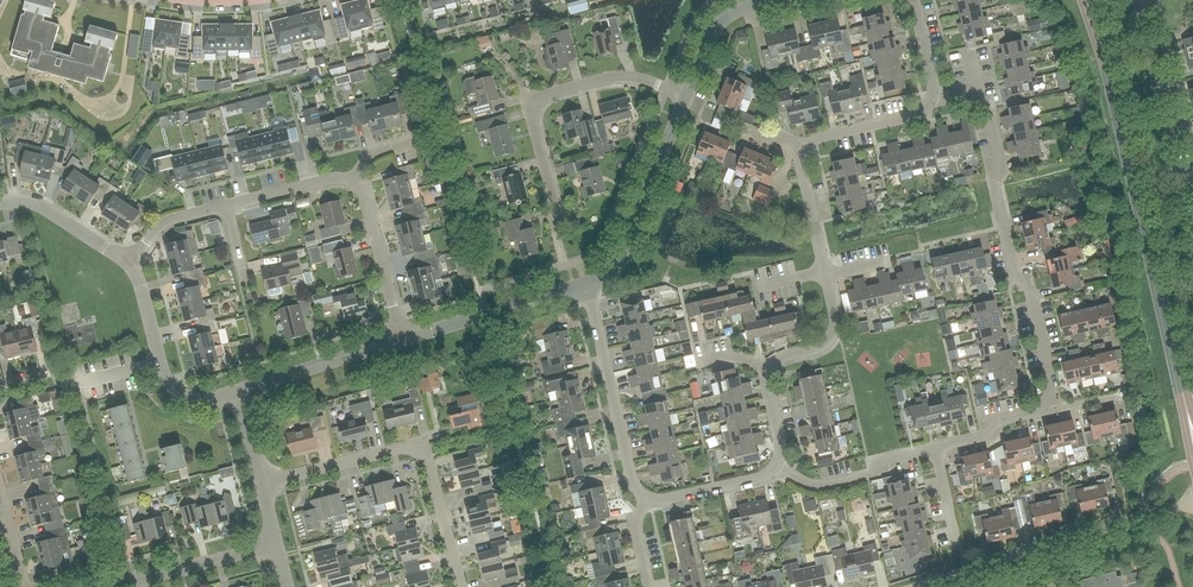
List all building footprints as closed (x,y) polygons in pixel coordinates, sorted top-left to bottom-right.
[(85,47),(74,44),(71,56),(52,51),(59,25),(48,22),(50,17),(51,17),(56,1),(52,0),(26,0),(23,10),(25,11),(24,15),(22,15),(11,55),(30,61),(28,68),(86,84),(88,77),(104,82),(112,54),(109,54),(111,49),(113,50),(118,33),(90,25),(86,41),(87,41),(85,47)] [(384,28),(379,8),(370,10),(368,0),(359,0),(354,1),(361,29),(372,26),(374,30),(384,28)] [(432,11),(433,11),(445,8),(445,5),(444,5),(443,0),(429,0),(432,11)] [(981,11),(979,4),(983,3),(983,0),(970,0),(953,4),(954,9),(958,8),(960,16),(981,11)] [(1020,3),(1014,3),(1014,13),(1030,12),(1030,0),(1020,1),(1020,3)] [(335,18),(340,38),(350,36),(349,32),(361,29),(354,1),(341,5),(344,16),(335,18)] [(314,41),(325,38),(326,43),(336,40),(331,20),(322,22),(319,10),(308,13),(307,13),(314,41)] [(959,29),(988,22),(987,17),(982,18),(981,11),(960,16),(962,23),(958,24),(959,29)] [(314,41),(307,13),(307,14),(295,17),(301,41),(313,38),(314,41)] [(861,32),(891,25),(889,21),(885,22),(883,14),(863,18),(864,26),(860,27),(861,32)] [(290,44),(301,41),(295,17),(284,19),(290,44)] [(612,34),(620,32),(616,17),(608,19),(610,29),(594,33),(600,57),(616,53),(612,34)] [(284,19),(283,19),(283,20),(271,23),(274,34),(266,36),(271,56),(281,54),(279,47),(289,44),(290,45),(290,44),(284,19)] [(823,22),(828,46),(838,44),(840,53),(852,51),(849,37),(842,38),(837,19),(823,22)] [(169,21),(168,21),(156,20),(154,32),(145,30),(142,51),(152,52),(153,48),(165,50),(169,21)] [(165,50),(166,47),(177,48),(176,56),(186,57),(189,37),(180,35),(182,23),(170,22),(170,21),(169,21),(165,50)] [(806,46),(809,60),(821,58),(819,48),(828,46),(823,22),(808,26),(813,45),(806,46)] [(989,28),(988,22),(959,29),(960,34),(964,33),(966,41),(987,36),(985,29),(989,28)] [(204,53),(215,53),(215,25),(203,25),(203,37),(194,37),(194,58),(204,58),(204,53)] [(216,25),(215,25),(215,53),(216,53),(216,50),(228,50),(227,25),(216,25)] [(240,25),(239,25),(227,25),(228,50),(239,50),(239,53),(240,53),(240,25)] [(240,25),(240,53),(251,53),(251,58),(261,58),(261,37),(252,37),(252,25),(240,25)] [(892,30),(891,25),(861,32),(863,38),(867,37),(868,44),(872,43),(889,39),(887,31),(892,30)] [(797,63),(809,60),(806,46),(799,48),(795,29),(780,32),(786,56),(795,54),(797,63)] [(558,44),(547,47),(547,48),(545,48),(544,50),(546,58),(544,61),(546,67),(550,70),(553,69),(553,72),(570,67),(564,46),(572,44),(569,30),(555,33),(558,44)] [(776,58),(786,56),(780,32),(765,35),(769,49),(761,51),(766,70),(778,67),(776,58)] [(130,34),(127,58),(137,59),(140,35),(130,34)] [(477,37),(480,49),(493,46),(490,34),(477,37)] [(871,56),(900,50),(899,45),(895,46),(893,38),(889,39),(872,43),(874,50),(870,51),(871,56)] [(1192,53),(1192,38),(1184,40),(1187,54),(1192,53)] [(1000,59),(1029,52),(1028,47),(1023,48),(1022,40),(1001,45),(1003,53),(999,54),(1000,59)] [(878,68),(899,63),(897,55),(902,55),(900,50),(871,56),(872,62),(877,61),(878,68)] [(1007,70),(1028,66),(1026,59),(1030,58),(1029,52),(1000,59),(1001,64),(1005,63),(1007,70)] [(351,68),(368,63),(366,57),(349,62),(351,68)] [(176,72),(188,73),(189,64),(177,62),(176,72)] [(877,81),(906,75),(905,70),(901,71),(899,63),(878,68),(880,75),(876,76),(877,81)] [(372,66),(351,73),(354,82),(375,76),(372,66)] [(1005,84),(1035,77),(1033,72),(1029,73),(1028,66),(1007,70),(1008,78),(1004,79),(1005,84)] [(722,91),(742,99),(747,87),(750,88),(753,80),(738,74),(735,81),(727,78),(722,91)] [(843,88),(848,112),(863,109),(860,97),(867,96),(862,74),(850,77),(852,86),(843,88)] [(907,80),(906,75),(877,81),(878,87),(881,86),(882,86),(884,93),(905,88),(903,80),(907,80)] [(492,77),(476,81),(475,76),(466,79),(464,81),(463,85),(465,91),(467,93),(470,94),(476,92),(480,104),(472,106),(474,116),(493,111),(490,102),(498,99),(492,77)] [(25,77),(10,81),(14,94),(28,90),(25,77)] [(1036,83),(1035,77),(1005,84),(1006,89),(1011,88),(1012,96),(1033,91),(1032,84),(1036,83)] [(214,81),(205,81),(205,90),(214,90),(214,81)] [(834,116),(848,112),(843,88),(833,91),(831,81),(819,84),(822,98),(829,96),(834,116)] [(800,98),(806,122),(820,119),(813,85),(807,87),(810,96),(800,98)] [(738,110),(742,99),(722,91),(717,104),(720,105),(717,111),(732,117),(739,121),(752,126),(755,117),(738,110)] [(803,123),(806,122),(800,98),(791,100),(789,91),(776,94),(781,113),(788,111),(791,125),(803,123)] [(390,97),(392,105),(382,107),(388,129),(403,125),(399,111),(407,109),(403,94),(390,97)] [(608,138),(606,132),(604,124),(631,116),(627,98),(599,105),(603,119),(595,121),(600,140),(608,138)] [(361,121),(369,119),(373,135),(380,133),(380,131),(388,129),(382,107),(372,109),(371,102),(357,106),(361,121)] [(1001,118),(1002,123),(1032,117),(1029,104),(1008,108),(1010,116),(1001,118)] [(336,119),(342,140),(357,136),(353,123),(361,121),(357,106),(344,109),(346,116),(336,119)] [(589,144),(598,142),(598,141),(593,120),(584,123),(581,110),(562,115),(566,129),(565,130),(568,139),(579,136),(582,146),(589,144)] [(327,111),(305,116),(309,134),(323,131),(327,144),(342,140),(336,119),(331,120),(329,112),(327,111)] [(717,111),(714,118),(729,124),(732,117),(717,111)] [(4,127),(18,127),(17,116),(4,117),(4,127)] [(458,117),(451,118),(453,126),(460,124),(458,117)] [(1013,127),(1014,134),(1035,129),(1032,117),(1002,123),(1003,129),(1011,127),(1013,127)] [(496,157),(515,152),(507,125),(497,127),(495,118),(475,123),(478,133),(489,130),(496,157)] [(963,131),(956,133),(960,154),(973,151),(966,121),(960,122),(963,131)] [(948,156),(960,154),(956,133),(949,134),(947,125),(941,127),(948,156)] [(286,126),(273,129),(280,156),(292,153),(292,154),(293,153),(286,126)] [(935,159),(936,159),(948,156),(941,127),(935,128),(937,137),(930,139),(932,144),(935,159)] [(268,159),(280,156),(273,129),(272,129),(273,132),(262,135),(262,134),(261,134),(267,160),(268,160),(268,159)] [(1007,143),(1008,148),(1038,142),(1035,129),(1014,134),(1016,141),(1007,143)] [(234,135),(242,166),(243,166),(255,163),(247,132),(234,135)] [(247,132),(255,163),(267,160),(261,134),(261,135),(249,138),(248,132),(247,132)] [(707,161),(709,157),(709,158),(718,138),(705,132),(695,156),(707,161)] [(73,148),(76,139),(66,137),(64,146),(73,148)] [(917,138),(924,168),(937,165),(936,159),(935,159),(932,144),(925,146),(923,137),(917,138)] [(728,168),(734,154),(727,151),(731,143),(718,138),(709,158),(722,163),(721,165),(728,168)] [(912,171),(924,168),(917,138),(912,139),(914,148),(907,150),(912,171)] [(19,142),(15,158),(24,160),(20,173),(21,174),(21,177),(34,180),(35,177),(41,155),(42,148),(33,146),(19,142)] [(899,174),(912,171),(907,150),(900,152),(898,142),(892,144),(899,174)] [(1041,155),(1038,142),(1008,148),(1009,154),(1018,152),(1020,159),(1041,155)] [(134,160),(144,166),(153,149),(142,144),(134,160)] [(886,177),(899,174),(892,144),(887,145),(889,154),(881,156),(886,177)] [(222,145),(209,148),(215,173),(227,170),(228,170),(222,145)] [(41,155),(34,180),(48,184),(49,180),(50,181),(54,164),(62,166),(66,151),(58,149),(52,147),(50,157),(41,155)] [(209,148),(197,151),(196,151),(203,176),(215,173),(209,148)] [(749,174),(757,153),(744,148),(741,156),(734,154),(728,168),(735,171),(736,169),(749,174)] [(184,154),(190,179),(202,176),(203,176),(196,151),(184,154)] [(770,159),(757,153),(749,174),(761,179),(760,181),(769,185),(778,165),(769,161),(769,160),(770,159)] [(184,154),(172,157),(171,155),(154,160),(157,172),(174,168),(177,182),(178,182),(190,179),(184,154)] [(71,174),(62,188),(75,197),(87,178),(79,173),(83,166),(79,164),(80,161),(73,156),(64,170),(71,174)] [(435,156),(427,158),(428,165),(437,163),(435,156)] [(585,198),(605,192),(599,166),(596,167),(593,158),(575,163),(577,173),(580,172),(584,187),(582,187),(585,198)] [(831,174),(831,176),(861,170),(859,164),(855,165),(853,158),(833,163),(834,171),(830,172),(831,174)] [(416,178),(415,173),(413,164),(397,168),(399,176),(384,180),(388,195),(411,189),(409,180),(416,178)] [(509,204),(528,199),(520,172),(511,175),(509,166),(492,171),(496,185),(504,183),(509,204)] [(140,168),(134,178),(141,182),(147,173),(140,168)] [(837,180),(838,188),(859,183),(858,176),(862,175),(861,170),(831,176),(833,181),(837,180)] [(87,178),(75,197),(88,205),(96,194),(103,198),(111,185),(100,177),(96,184),(87,178)] [(859,183),(838,188),(840,196),(836,197),(837,201),(866,195),(865,189),(861,190),(859,183)] [(110,203),(102,214),(115,223),(127,204),(114,196),(119,190),(111,185),(103,198),(110,203)] [(759,185),(753,198),(768,204),(773,192),(759,185)] [(409,214),(425,210),(421,197),(414,199),(411,189),(388,195),(392,210),(407,206),(409,214)] [(868,200),(866,195),(837,201),(838,206),(842,205),(844,213),(865,209),(863,201),(868,200)] [(338,225),(345,224),(339,201),(321,205),(327,228),(320,230),(322,239),(341,234),(338,225)] [(127,204),(115,223),(128,231),(135,220),(142,224),(151,211),(144,206),(139,203),(135,209),(127,204)] [(288,224),(284,209),(270,213),(272,220),(251,225),(256,244),(280,237),(278,227),(288,224)] [(411,222),(396,226),(400,241),(423,235),(421,227),(428,225),(425,210),(409,214),(411,222)] [(1021,223),(1024,237),(1047,232),(1045,225),(1050,223),(1047,210),(1034,213),(1035,220),(1021,223)] [(521,258),(540,253),(533,228),(524,230),(521,218),(504,223),(509,241),(517,239),(521,258)] [(213,235),(222,233),(218,221),(209,223),(213,235)] [(166,245),(169,260),(191,255),(199,253),(195,238),(194,238),(192,230),(177,234),(179,242),(166,245)] [(1049,239),(1047,232),(1024,237),(1027,251),(1042,247),(1043,254),(1057,251),(1053,238),(1049,239)] [(318,245),(315,233),(305,236),(308,248),(318,245)] [(421,260),(436,256),(434,248),(427,250),(423,235),(400,241),(403,256),(419,252),(421,260)] [(9,240),(4,241),(3,238),(0,238),(0,263),(9,261),(8,257),(25,253),(23,244),(18,245),(16,236),(9,238),(9,240)] [(337,278),(358,273),(351,247),(344,249),(342,241),(324,245),(326,254),(333,252),(337,267),(334,268),(337,278)] [(968,246),(975,276),(977,285),(984,284),(982,273),(980,274),(980,270),(987,269),(982,248),(974,250),(973,245),(971,246),(968,246)] [(969,277),(975,276),(968,246),(963,248),(964,252),(957,253),(961,274),(968,273),(969,277)] [(1071,262),(1076,261),(1083,260),(1080,246),(1060,251),(1061,258),(1047,261),(1050,274),(1073,269),(1071,262)] [(955,276),(961,274),(957,253),(949,255),(948,251),(943,252),(950,281),(955,280),(955,276)] [(944,283),(950,281),(943,252),(938,253),(939,257),(931,259),(936,280),(943,278),(944,283)] [(267,289),(269,289),(270,294),(272,295),(280,294),(282,291),(281,286),(292,283),(290,277),(302,274),(296,253),(282,256),(284,266),(263,271),(267,289)] [(990,253),(984,254),(986,266),(993,265),(990,253)] [(189,280),(204,276),(202,268),(195,269),(191,255),(169,260),(173,275),(187,272),(189,280)] [(407,272),(411,287),(442,279),(439,269),(440,269),(436,256),(421,260),(423,268),(407,272)] [(907,263),(914,293),(927,290),(922,269),(915,270),(913,261),(907,263)] [(914,293),(907,263),(901,264),(903,273),(896,275),(898,280),(901,295),(902,295),(914,293)] [(1074,276),(1073,269),(1050,274),(1053,288),(1067,285),(1069,292),(1082,289),(1079,275),(1074,276)] [(883,274),(890,304),(903,301),(902,295),(901,295),(898,280),(891,282),(889,273),(883,274)] [(873,286),(878,307),(890,304),(883,274),(878,275),(880,284),(873,286)] [(181,306),(203,301),(199,286),(206,284),(204,276),(189,280),(191,288),(177,291),(181,306)] [(35,278),(25,281),(27,290),(38,288),(35,278)] [(865,310),(878,307),(873,286),(866,288),(864,278),(858,280),(865,310)] [(442,279),(411,287),(415,302),(430,298),(432,306),(453,301),(449,286),(444,288),(442,279)] [(852,313),(865,310),(858,280),(853,281),(855,290),(847,292),(852,313)] [(359,315),(368,312),(365,300),(358,302),(355,292),(333,298),(336,310),(343,308),(345,318),(347,319),(358,317),(359,315)] [(737,292),(724,295),(729,316),(741,313),(738,298),(737,292)] [(724,295),(712,298),(716,319),(729,316),(724,295)] [(738,298),(741,313),(743,319),(756,316),(754,310),(757,309),(755,301),(752,302),(751,295),(744,297),(738,298)] [(625,317),(646,313),(643,300),(630,303),(629,298),(621,300),(625,317)] [(716,319),(712,298),(685,304),(688,318),(702,315),(704,322),(716,319)] [(279,311),(282,323),(279,323),(277,326),(279,333),(282,335),(285,334),(286,339),(308,333),(304,317),(311,315),(307,299),(297,301),(299,306),(279,311)] [(972,319),(1002,312),(1000,307),(996,308),(994,300),(974,305),(975,312),(971,313),(972,319)] [(201,326),(216,322),(213,308),(205,310),(203,301),(181,306),(185,321),(198,318),(201,326)] [(1110,304),(1097,306),(1104,338),(1110,336),(1108,330),(1110,329),(1109,326),(1115,325),(1110,304)] [(1104,338),(1097,306),(1085,309),(1090,331),(1095,330),(1095,332),(1097,332),(1099,339),(1104,338)] [(1085,309),(1072,312),(1079,343),(1085,342),(1083,335),(1085,335),(1084,332),(1090,331),(1085,309)] [(1002,315),(1002,312),(972,319),(974,325),(978,324),(979,330),(1000,326),(999,318),(1003,317),(1002,315)] [(1079,343),(1072,312),(1059,315),(1064,337),(1070,335),(1070,338),(1072,338),(1074,345),(1079,343)] [(649,325),(646,313),(625,317),(627,324),(617,326),(619,332),(649,325)] [(794,313),(782,316),(786,337),(799,334),(798,329),(797,323),(796,318),(794,313)] [(16,331),(22,354),(37,351),(34,338),(41,337),(36,316),(22,320),(25,329),(16,331)] [(754,338),(760,337),(756,322),(757,322),(756,316),(743,319),(747,340),(754,338)] [(774,340),(786,337),(782,316),(769,319),(774,340)] [(240,336),(249,334),(245,318),(236,320),(240,336)] [(678,321),(682,338),(691,336),(687,319),(678,321)] [(760,337),(761,343),(774,340),(769,319),(757,322),(756,322),(760,337)] [(881,323),(883,329),(898,326),(896,320),(881,323)] [(189,337),(193,352),(222,345),(216,322),(201,326),(203,334),(189,337)] [(7,358),(22,354),(16,331),(8,333),(6,324),(0,325),(0,347),(4,346),(7,358)] [(940,327),(942,335),(951,333),(949,324),(940,327)] [(652,338),(649,325),(619,332),(620,338),(629,336),(631,343),(652,338)] [(547,351),(570,345),(567,330),(552,334),(550,326),(534,329),(537,343),(545,341),(547,351)] [(1002,333),(1000,326),(979,330),(981,337),(977,338),(978,344),(1007,337),(1006,332),(1002,333)] [(1008,340),(1007,337),(978,344),(981,357),(989,355),(989,354),(1006,351),(1006,350),(1010,349),(1008,340)] [(654,350),(652,338),(631,343),(632,349),(623,351),(624,357),(654,350)] [(946,341),(948,350),(955,348),(953,339),(946,341)] [(1104,343),(1098,345),(1105,375),(1118,373),(1113,351),(1108,352),(1107,350),(1106,350),(1104,343)] [(222,345),(193,352),(197,367),(210,364),(212,372),(228,368),(222,345)] [(574,361),(570,345),(547,351),(549,360),(542,362),(545,376),(560,372),(559,364),(574,361)] [(683,346),(685,356),(692,354),(690,345),(683,346)] [(1105,375),(1098,345),(1093,346),(1094,353),(1093,353),(1093,356),(1088,357),(1093,378),(1105,375)] [(949,361),(950,360),(959,358),(957,349),(947,351),(949,361)] [(991,361),(987,362),(981,364),(982,369),(1017,361),(1016,356),(1012,357),(1010,349),(1006,350),(1006,351),(989,354),(989,355),(991,361)] [(1088,357),(1083,358),(1082,355),(1080,356),(1079,349),(1073,350),(1080,381),(1093,378),(1088,357)] [(657,363),(654,350),(624,357),(626,363),(635,361),(636,368),(657,363)] [(1068,358),(1068,361),(1063,363),(1068,384),(1080,381),(1073,350),(1068,351),(1069,358),(1068,358)] [(984,375),(989,373),(989,374),(993,373),(995,379),(1016,375),(1016,374),(1014,367),(1018,366),(1017,361),(982,369),(984,375)] [(660,375),(657,363),(636,368),(638,374),(629,376),(630,382),(660,375)] [(718,382),(721,395),(751,388),(750,382),(741,384),(739,377),(730,379),(728,370),(714,373),(716,383),(718,382)] [(423,393),(433,391),(432,388),(440,386),(437,372),(428,374),(428,377),(420,380),(423,393)] [(578,379),(577,379),(571,381),(569,373),(542,379),(545,394),(556,391),(558,400),(582,394),(578,379)] [(1020,373),(1016,374),(1016,375),(995,379),(999,397),(1007,395),(1006,390),(1019,388),(1017,380),(1021,379),(1020,373)] [(825,387),(823,374),(816,375),(809,377),(802,379),(805,391),(825,387)] [(403,378),(406,389),(411,387),(410,385),(417,383),(415,375),(403,378)] [(665,388),(663,388),(660,375),(630,382),(631,388),(640,386),(642,393),(647,392),(648,398),(667,394),(665,388)] [(693,399),(700,397),(697,382),(690,383),(693,399)] [(530,383),(518,386),(520,393),(531,391),(530,383)] [(413,406),(422,404),(418,387),(409,390),(411,398),(393,402),(394,408),(384,411),(388,429),(417,422),(413,406)] [(828,399),(825,387),(805,391),(807,404),(828,399)] [(721,395),(724,407),(745,402),(743,395),(752,393),(751,388),(721,395)] [(942,400),(935,402),(940,423),(941,427),(949,425),(950,425),(953,424),(948,399),(947,395),(946,389),(940,391),(941,396),(942,400)] [(54,391),(39,395),(41,401),(55,397),(54,391)] [(82,399),(80,391),(74,393),(76,401),(82,399)] [(461,413),(450,416),(453,428),(467,424),(468,429),(482,425),(480,420),(487,418),(486,413),(484,414),(479,393),(457,399),(461,413)] [(988,403),(986,393),(975,395),(978,405),(988,403)] [(558,400),(560,408),(553,410),(556,424),(571,421),(570,413),(585,409),(582,394),(558,400)] [(669,414),(666,401),(668,400),(667,394),(648,398),(650,405),(645,406),(647,413),(638,415),(639,421),(669,414)] [(948,399),(953,424),(958,423),(957,419),(965,417),(962,404),(967,403),(965,395),(948,399)] [(37,405),(34,406),(31,397),(17,401),(20,409),(4,413),(7,427),(29,421),(41,418),(37,405)] [(914,399),(916,406),(905,409),(907,417),(912,416),(915,428),(923,427),(923,431),(928,430),(923,405),(922,405),(921,400),(921,397),(914,399)] [(831,412),(828,399),(807,404),(810,417),(831,412)] [(932,424),(940,423),(935,402),(928,403),(927,399),(921,400),(922,405),(923,405),(928,430),(933,429),(932,424)] [(351,406),(354,419),(338,424),(340,433),(341,438),(342,438),(342,440),(352,437),(352,438),(359,437),(359,435),(369,433),(366,424),(375,421),(370,401),(351,406)] [(746,409),(745,402),(724,407),(717,408),(720,421),(727,420),(757,413),(755,407),(746,409)] [(127,405),(107,410),(112,428),(132,423),(127,405)] [(1115,411),(1102,414),(1107,437),(1114,435),(1115,440),(1129,437),(1126,423),(1119,425),(1115,411)] [(810,417),(813,429),(834,425),(831,412),(810,417)] [(727,420),(729,432),(750,427),(749,420),(758,418),(757,413),(727,420)] [(672,426),(669,414),(639,421),(640,426),(649,424),(651,431),(672,426)] [(1100,438),(1107,437),(1102,414),(1088,417),(1091,431),(1084,433),(1087,446),(1101,443),(1100,438)] [(313,433),(327,430),(323,416),(309,419),(311,428),(287,435),(292,456),(317,449),(313,433)] [(1072,420),(1058,423),(1064,446),(1071,445),(1072,449),(1084,447),(1085,446),(1082,433),(1075,435),(1072,420)] [(29,421),(7,427),(11,440),(26,436),(28,444),(42,441),(40,432),(39,426),(31,428),(29,421)] [(568,446),(592,440),(589,425),(573,429),(571,421),(556,424),(559,438),(566,436),(568,446)] [(117,447),(137,441),(132,423),(112,428),(117,447)] [(1056,448),(1064,446),(1058,423),(1045,426),(1048,441),(1041,442),(1044,456),(1057,453),(1056,448)] [(813,429),(816,442),(837,437),(834,425),(813,429)] [(674,439),(672,426),(651,431),(652,438),(643,440),(645,446),(674,439)] [(729,432),(730,432),(723,434),(726,446),(727,446),(762,438),(761,432),(752,434),(750,427),(729,432)] [(71,434),(63,435),(66,456),(74,455),(71,434)] [(840,450),(837,437),(816,442),(819,455),(833,451),(840,450)] [(1030,437),(1016,440),(1022,463),(1029,461),(1030,466),(1043,463),(1040,450),(1033,451),(1030,437)] [(730,458),(735,457),(742,456),(744,464),(758,461),(756,453),(754,445),(763,443),(762,438),(727,446),(730,458)] [(677,451),(674,439),(645,446),(646,451),(655,449),(656,456),(677,451)] [(596,456),(592,440),(568,446),(571,456),(563,457),(568,478),(584,475),(580,459),(596,456)] [(1014,464),(1022,463),(1016,440),(1003,443),(1006,457),(999,459),(1002,472),(1015,469),(1014,464)] [(31,452),(15,456),(18,470),(40,464),(39,457),(46,455),(45,449),(42,441),(28,444),(31,452)] [(141,460),(137,441),(117,447),(121,465),(141,460)] [(181,444),(161,449),(167,473),(187,468),(181,444)] [(458,475),(479,470),(476,457),(484,455),(482,447),(467,451),(469,458),(455,462),(458,475)] [(1084,447),(1072,449),(1073,455),(1085,453),(1084,447)] [(680,464),(677,451),(656,456),(658,463),(649,465),(650,471),(680,464)] [(988,451),(974,454),(979,477),(987,476),(988,480),(1001,477),(998,464),(991,466),(988,451)] [(830,454),(816,457),(818,466),(832,463),(830,454)] [(972,479),(979,477),(974,454),(961,457),(964,472),(957,473),(960,487),(973,484),(972,479)] [(126,483),(146,478),(141,460),(121,465),(126,483)] [(44,477),(40,464),(18,470),(22,483),(37,479),(39,487),(53,484),(51,476),(44,477)] [(683,477),(680,464),(650,471),(651,476),(661,474),(662,481),(683,477)] [(923,469),(910,471),(913,485),(926,482),(923,469)] [(482,483),(479,470),(458,475),(462,489),(476,485),(478,492),(492,489),(491,481),(482,483)] [(1097,485),(1090,487),(1095,510),(1109,507),(1106,493),(1113,491),(1110,478),(1096,481),(1097,485)] [(406,486),(396,488),(394,479),(380,483),(385,503),(394,501),(397,513),(412,509),(406,486)] [(879,499),(887,497),(887,498),(916,491),(915,486),(911,487),(909,479),(888,484),(890,491),(878,494),(879,499)] [(1000,494),(1006,492),(1003,479),(997,481),(1000,494)] [(579,492),(583,507),(606,502),(603,487),(588,490),(586,482),(570,486),(572,494),(579,492)] [(364,516),(373,514),(376,513),(374,506),(385,503),(380,483),(366,486),(368,496),(359,498),(364,516)] [(41,495),(26,499),(29,513),(51,507),(59,505),(55,492),(53,484),(39,487),(41,495)] [(1078,499),(1082,513),(1095,510),(1090,487),(1083,489),(1082,484),(1068,487),(1071,500),(1078,499)] [(114,508),(166,494),(164,485),(111,499),(114,508)] [(894,510),(898,509),(898,508),(915,505),(915,504),(913,497),(917,496),(916,491),(887,498),(888,503),(892,502),(894,510)] [(222,501),(216,502),(214,493),(208,495),(215,525),(229,521),(228,514),(236,512),(231,495),(225,493),(222,501)] [(337,516),(344,514),(350,512),(347,501),(341,502),(339,493),(325,497),(330,518),(335,537),(344,535),(340,519),(338,520),(337,516)] [(497,506),(496,501),(494,493),(479,497),(481,504),(466,508),(470,521),(491,516),(489,508),(497,506)] [(1043,502),(1048,525),(1062,522),(1059,508),(1065,506),(1062,493),(1049,496),(1050,500),(1043,502)] [(185,526),(199,522),(201,528),(215,525),(208,495),(201,496),(204,505),(196,507),(195,504),(180,508),(185,526)] [(318,528),(316,521),(330,518),(325,497),(311,500),(313,509),(304,512),(308,530),(318,528)] [(805,512),(817,510),(815,499),(803,502),(805,512)] [(1035,528),(1048,525),(1043,502),(1036,504),(1035,499),(1021,502),(1024,515),(1031,514),(1035,528)] [(86,500),(77,502),(79,510),(88,508),(86,500)] [(752,503),(758,526),(766,525),(768,532),(782,529),(778,509),(769,511),(767,500),(752,503)] [(581,532),(585,531),(596,528),(595,520),(610,517),(606,502),(583,507),(585,517),(578,519),(581,532)] [(758,526),(752,503),(738,506),(741,518),(729,521),(734,540),(751,536),(750,528),(758,526)] [(898,508),(898,509),(899,515),(895,516),(897,522),(926,515),(925,510),(921,511),(919,503),(915,504),(915,505),(898,508)] [(51,507),(29,513),(32,526),(48,522),(50,531),(64,527),(62,519),(59,505),(51,507)] [(139,544),(154,540),(148,520),(147,513),(145,506),(138,507),(141,521),(134,523),(139,544)] [(996,517),(1001,540),(1015,537),(1011,522),(1018,521),(1015,507),(1002,510),(1003,515),(996,517)] [(148,520),(154,540),(168,537),(165,527),(173,525),(169,511),(161,513),(162,516),(154,518),(153,512),(147,513),(148,520)] [(988,543),(1001,540),(996,517),(989,519),(988,514),(974,517),(977,530),(984,529),(988,543)] [(789,528),(797,526),(794,515),(786,517),(789,528)] [(902,526),(904,533),(924,529),(923,521),(927,520),(926,515),(897,522),(898,527),(902,526)] [(504,535),(502,527),(501,521),(492,523),(491,516),(470,521),(473,535),(488,531),(490,538),(504,535)] [(676,520),(671,521),(674,534),(695,530),(692,517),(688,518),(684,519),(680,519),(676,520)] [(416,528),(407,530),(404,521),(386,526),(389,536),(395,534),(399,547),(420,542),(416,528)] [(121,541),(131,538),(127,523),(117,525),(121,541)] [(52,539),(37,543),(40,556),(62,551),(62,550),(70,548),(66,535),(64,527),(50,531),(52,539)] [(596,528),(585,531),(588,544),(595,543),(597,552),(621,547),(617,532),(602,536),(600,527),(596,528)] [(902,547),(907,546),(906,546),(932,540),(930,535),(926,536),(924,529),(904,533),(905,540),(901,541),(902,547)] [(698,542),(695,530),(674,534),(677,547),(698,542)] [(509,536),(511,544),(523,541),(521,533),(509,536)] [(787,535),(789,548),(804,546),(803,533),(787,535)] [(831,547),(841,544),(838,534),(828,537),(831,547)] [(482,567),(502,562),(500,554),(506,553),(505,547),(507,547),(505,539),(491,543),(493,550),(478,554),(482,567)] [(906,546),(907,546),(911,564),(919,562),(918,557),(930,554),(928,546),(933,545),(932,540),(906,546)] [(423,556),(420,542),(399,547),(403,562),(423,556)] [(701,555),(698,542),(677,547),(680,559),(701,555)] [(856,554),(861,577),(876,574),(872,559),(879,557),(876,543),(863,546),(864,552),(856,554)] [(624,562),(621,547),(597,552),(600,562),(592,564),(595,577),(611,574),(609,566),(624,562)] [(62,551),(40,556),(43,570),(59,566),(61,574),(78,570),(76,561),(74,562),(71,548),(62,551)] [(335,548),(314,554),(318,568),(352,559),(349,560),(347,553),(337,556),(335,548)] [(847,581),(861,577),(856,554),(848,556),(846,548),(832,551),(836,567),(844,566),(847,581)] [(887,566),(895,564),(892,552),(884,553),(887,566)] [(683,572),(704,567),(701,555),(680,559),(683,572)] [(812,586),(827,586),(824,573),(831,571),(827,555),(814,558),(816,564),(807,566),(812,586)] [(318,568),(322,582),(328,581),(329,586),(332,586),(353,582),(349,567),(353,566),(352,559),(318,568)] [(504,570),(502,562),(482,567),(485,581),(499,577),(501,584),(519,580),(516,567),(504,570)] [(807,566),(799,567),(798,562),(785,565),(789,581),(796,580),(797,586),(812,586),(807,566)] [(686,584),(707,579),(704,567),(683,572),(686,584)] [(761,586),(778,586),(783,586),(779,569),(766,572),(768,580),(760,582),(761,586)] [(431,585),(427,571),(406,576),(409,586),(422,586),(431,585)] [(1081,586),(1124,586),(1122,581),(1118,582),(1115,572),(1079,581),(1081,586)] [(389,573),(375,576),(377,585),(392,582),(389,573)] [(611,574),(595,577),(598,586),(630,586),(628,578),(613,582),(611,574)] [(760,582),(752,584),(751,578),(738,581),(739,586),(761,586),(760,582)]
